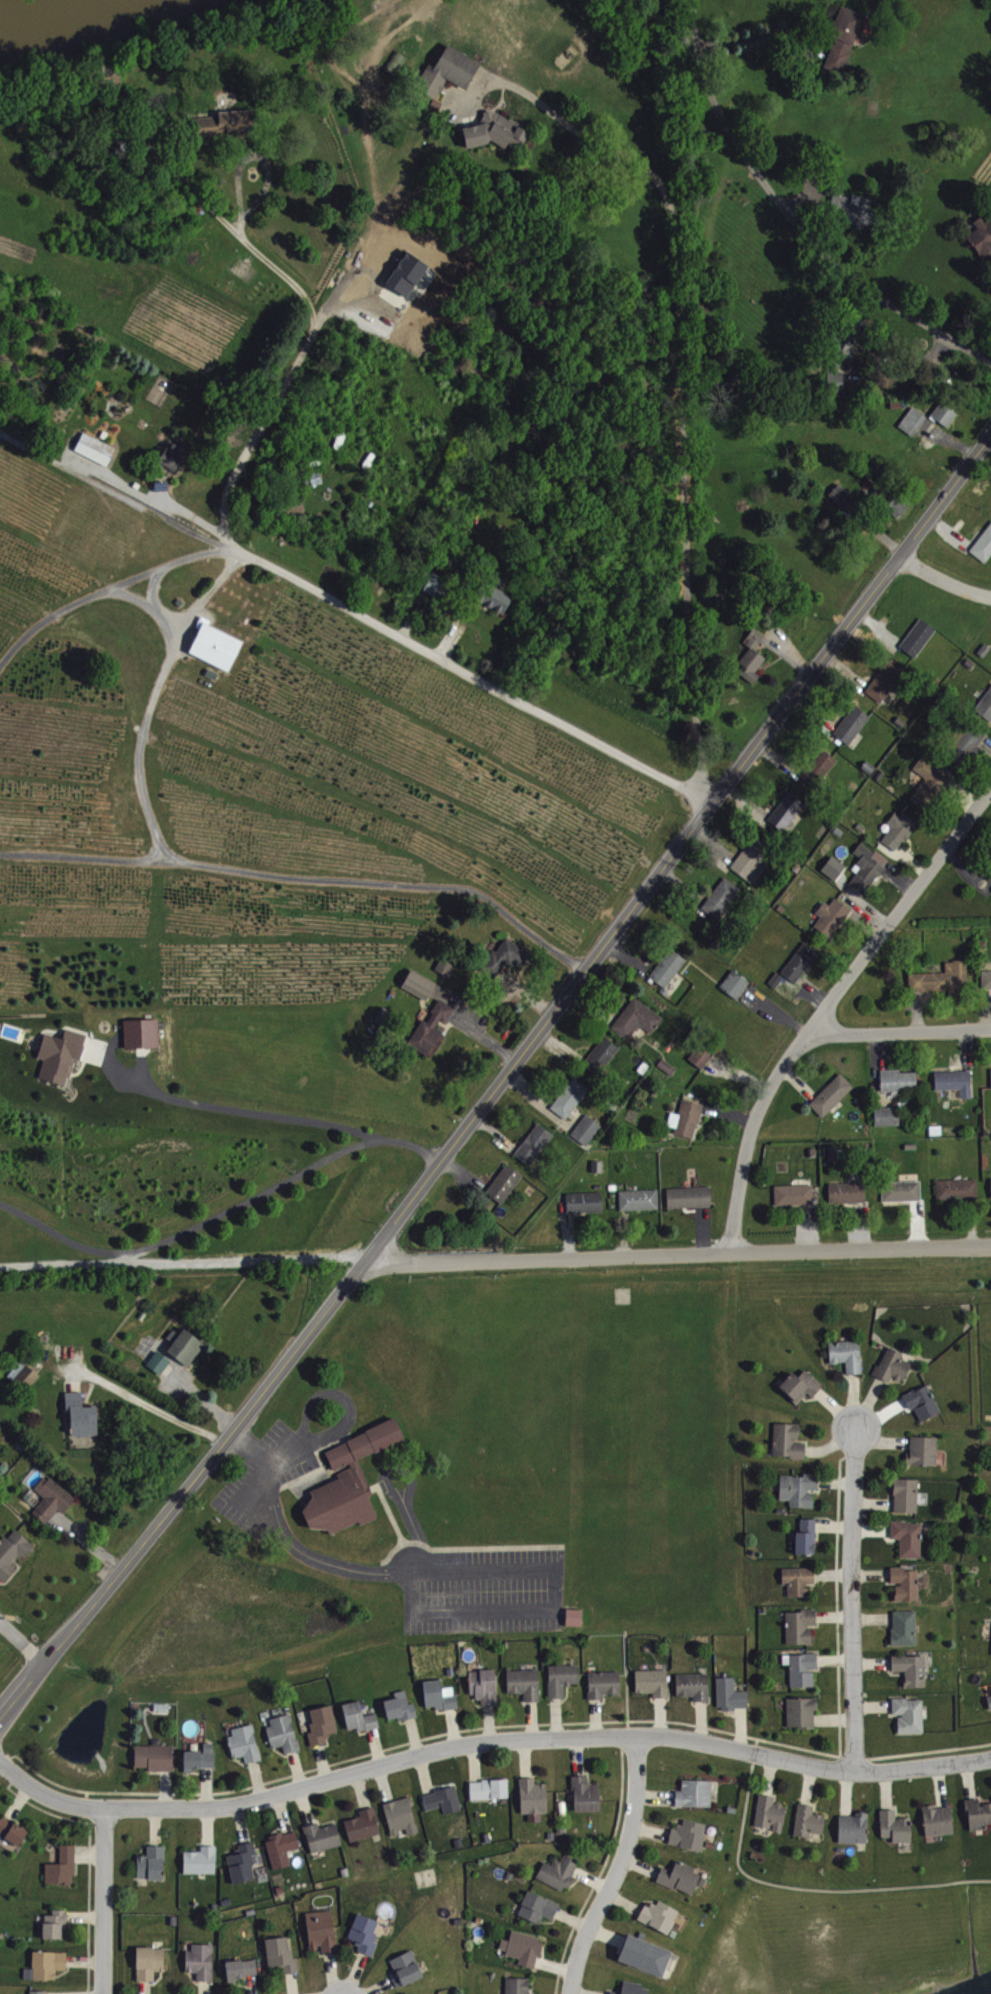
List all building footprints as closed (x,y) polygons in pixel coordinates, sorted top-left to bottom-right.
[(826,69),(845,76),(859,36),(862,37),(870,15),(842,5),(832,34),(838,35),(826,69)] [(483,62),(450,44),(437,67),(431,64),(418,89),(438,100),(449,79),(468,90),(483,62)] [(219,111),(220,117),(197,118),(198,136),(257,133),(256,109),(219,111)] [(468,148),(490,143),(492,140),(505,146),(512,145),(522,150),(531,131),(521,127),(521,123),(495,110),(488,111),(481,124),(464,127),(468,148)] [(830,217),(872,229),(878,209),(872,208),(875,200),(855,194),(854,199),(836,194),(830,217)] [(987,262),(990,260),(990,222),(985,215),(976,221),(981,228),(969,235),(987,262)] [(851,365),(861,346),(856,343),(867,323),(853,316),(832,354),(851,365)] [(960,414),(942,402),(933,415),(950,427),(960,414)] [(915,437),(930,417),(915,406),(900,426),(915,437)] [(110,466),(119,447),(86,432),(77,450),(110,466)] [(161,462),(179,471),(189,450),(171,441),(161,462)] [(850,512),(860,501),(841,483),(831,494),(850,512)] [(910,503),(894,495),(886,510),(903,518),(910,503)] [(987,563),(990,558),(990,525),(971,551),(987,563)] [(447,596),(454,583),(435,572),(424,591),(437,598),(440,592),(447,596)] [(508,613),(514,593),(490,585),(483,604),(508,613)] [(231,671),(245,640),(210,625),(212,620),(203,616),(198,627),(202,628),(191,653),(231,671)] [(919,659),(938,628),(921,617),(902,649),(919,659)] [(742,662),(745,664),(739,672),(756,684),(762,675),(758,673),(768,657),(758,650),(768,636),(756,627),(745,642),(752,647),(742,662)] [(883,703),(902,678),(886,666),(867,691),(883,703)] [(978,707),(990,716),(990,689),(978,707)] [(873,717),(857,705),(836,733),(852,745),(873,717)] [(990,734),(962,723),(948,761),(966,767),(971,755),(980,759),(990,734)] [(802,776),(817,789),(841,761),(825,748),(802,776)] [(915,769),(928,778),(912,800),(930,812),(955,776),(925,755),(915,769)] [(769,820),(786,832),(808,804),(791,791),(769,820)] [(900,852),(919,823),(898,810),(889,824),(893,827),(884,841),(900,852)] [(769,868),(761,863),(774,846),(757,834),(732,867),(756,885),(769,868)] [(866,895),(891,861),(864,841),(856,852),(863,857),(858,865),(863,868),(851,885),(866,895)] [(849,866),(834,855),(823,870),(838,881),(849,866)] [(743,889),(726,877),(704,908),(720,920),(743,889)] [(813,924),(833,939),(854,910),(838,898),(832,905),(828,903),(813,924)] [(522,971),(533,952),(508,938),(491,967),(499,971),(505,961),(522,971)] [(784,973),(798,983),(821,952),(806,941),(784,973)] [(689,960),(673,948),(651,975),(667,988),(689,960)] [(438,969),(451,977),(458,964),(445,956),(438,969)] [(911,973),(911,993),(970,991),(969,960),(947,961),(947,973),(911,973)] [(752,981),(735,969),(722,987),(740,999),(752,981)] [(430,999),(438,981),(412,970),(404,989),(430,999)] [(655,1033),(665,1016),(634,997),(614,1030),(631,1040),(641,1025),(655,1033)] [(425,1019),(410,1043),(435,1058),(449,1034),(438,1028),(443,1018),(449,1021),(457,1008),(442,999),(428,1021),(425,1019)] [(126,1020),(127,1049),(162,1048),(161,1019),(126,1020)] [(42,1078),(70,1085),(76,1058),(83,1060),(89,1034),(67,1029),(65,1038),(46,1033),(40,1057),(46,1059),(42,1078)] [(623,1049),(607,1036),(583,1066),(600,1078),(623,1049)] [(718,1051),(704,1041),(691,1059),(705,1069),(718,1051)] [(919,1070),(883,1071),(884,1091),(919,1090),(919,1070)] [(938,1071),(938,1090),(963,1089),(963,1099),(974,1098),(974,1070),(938,1071)] [(812,1104),(826,1118),(856,1086),(842,1073),(812,1104)] [(570,1120),(590,1087),(573,1077),(553,1110),(570,1120)] [(676,1133),(697,1138),(705,1104),(685,1099),(681,1114),(674,1112),(670,1126),(677,1128),(676,1133)] [(901,1107),(877,1108),(877,1126),(902,1125),(901,1107)] [(604,1126),(589,1114),(573,1134),(588,1146),(604,1126)] [(518,1157),(535,1167),(555,1133),(538,1123),(518,1157)] [(493,1200),(495,1197),(504,1204),(526,1176),(510,1163),(486,1195),(493,1200)] [(938,1180),(939,1200),(980,1199),(980,1179),(938,1180)] [(923,1181),(884,1182),(885,1202),(923,1201),(923,1181)] [(831,1183),(832,1204),(868,1203),(867,1183),(831,1183)] [(777,1185),(777,1207),(816,1206),(816,1185),(777,1185)] [(713,1187),(669,1188),(669,1208),(714,1207),(713,1187)] [(661,1209),(661,1189),(622,1190),(622,1210),(661,1209)] [(569,1193),(570,1213),(606,1212),(605,1191),(569,1193)] [(207,1342),(185,1329),(182,1334),(174,1329),(169,1338),(175,1342),(168,1352),(192,1367),(207,1342)] [(831,1342),(831,1363),(848,1363),(848,1374),(863,1374),(862,1341),(831,1342)] [(891,1382),(894,1376),(906,1382),(914,1363),(902,1358),(904,1353),(890,1346),(876,1375),(891,1382)] [(173,1360),(158,1350),(148,1366),(164,1375),(173,1360)] [(43,1376),(24,1359),(10,1375),(28,1392),(43,1376)] [(800,1377),(794,1372),(781,1386),(799,1404),(810,1393),(814,1397),(825,1386),(807,1369),(800,1377)] [(911,1410),(917,1407),(923,1421),(943,1412),(930,1384),(905,1396),(911,1410)] [(73,1436),(100,1435),(99,1406),(85,1406),(84,1392),(67,1392),(68,1406),(72,1406),(73,1436)] [(361,1459),(407,1441),(400,1420),(326,1448),(336,1472),(338,1471),(341,1479),(312,1490),(316,1501),(303,1506),(313,1532),(328,1526),(331,1534),(362,1522),(363,1525),(380,1519),(371,1496),(375,1495),(361,1459)] [(801,1424),(776,1423),(776,1457),(807,1458),(808,1443),(801,1443),(801,1424)] [(940,1437),(913,1436),(913,1453),(908,1453),(908,1464),(939,1465),(940,1437)] [(78,1498),(49,1474),(37,1490),(46,1497),(34,1512),(49,1524),(60,1510),(65,1514),(78,1498)] [(792,1507),(815,1508),(816,1491),(820,1491),(820,1476),(783,1474),(782,1499),(793,1499),(792,1507)] [(921,1479),(897,1478),(896,1512),(920,1513),(921,1479)] [(817,1555),(818,1519),(803,1519),(803,1532),(799,1532),(798,1554),(817,1555)] [(902,1558),(924,1558),(924,1522),(894,1522),(893,1539),(902,1539),(902,1558)] [(17,1529),(11,1538),(6,1534),(0,1543),(0,1563),(1,1564),(0,1565),(0,1576),(8,1582),(18,1569),(13,1565),(21,1555),(27,1559),(38,1545),(17,1529)] [(791,1597),(810,1596),(810,1584),(817,1584),(817,1568),(785,1569),(785,1583),(791,1583),(791,1597)] [(921,1601),(920,1568),(893,1569),(893,1584),(897,1584),(897,1601),(921,1601)] [(585,1609),(568,1609),(568,1626),(585,1627),(585,1609)] [(790,1645),(814,1644),(813,1626),(819,1625),(818,1610),(789,1611),(790,1645)] [(895,1646),(919,1645),(918,1610),(894,1611),(895,1646)] [(816,1687),(816,1670),(820,1670),(819,1654),(785,1655),(785,1664),(793,1664),(793,1687),(816,1687)] [(928,1687),(927,1656),(894,1656),(894,1671),(907,1671),(907,1687),(928,1687)] [(551,1666),(551,1699),(567,1698),(567,1686),(581,1685),(581,1665),(551,1666)] [(510,1693),(527,1693),(527,1702),(542,1702),(542,1669),(509,1670),(510,1693)] [(498,1670),(472,1670),(472,1695),(481,1694),(482,1704),(499,1704),(498,1670)] [(655,1692),(656,1698),(671,1698),(670,1670),(638,1670),(638,1693),(655,1692)] [(591,1700),(606,1700),(606,1694),(623,1694),(623,1671),(591,1672),(591,1700)] [(679,1696),(697,1696),(697,1702),(711,1701),(710,1673),(679,1674),(679,1696)] [(751,1691),(738,1691),(737,1677),(719,1678),(720,1709),(751,1708),(751,1691)] [(459,1708),(458,1687),(445,1688),(444,1680),(426,1681),(429,1710),(459,1708)] [(420,1717),(417,1703),(411,1704),(408,1690),(396,1693),(397,1698),(386,1701),(391,1720),(399,1718),(400,1722),(420,1717)] [(789,1698),(790,1728),(817,1728),(817,1710),(821,1710),(820,1698),(789,1698)] [(926,1734),(925,1699),(895,1699),(895,1716),(900,1715),(900,1735),(926,1734)] [(382,1728),(378,1713),(366,1716),(362,1700),(345,1704),(350,1730),(359,1728),(360,1733),(382,1728)] [(313,1747),(331,1742),(329,1735),(340,1732),(334,1705),(311,1710),(316,1732),(310,1733),(313,1747)] [(268,1720),(276,1748),(286,1745),(288,1754),(302,1750),(293,1713),(268,1720)] [(236,1758),(245,1756),(247,1764),(263,1761),(255,1724),(230,1729),(236,1758)] [(186,1751),(187,1769),(216,1768),(215,1742),(205,1743),(206,1751),(186,1751)] [(137,1745),(137,1767),(149,1767),(149,1771),(175,1771),(175,1746),(137,1745)] [(575,1776),(576,1812),(603,1811),(602,1783),(591,1783),(591,1776),(575,1776)] [(550,1813),(550,1784),(538,1784),(538,1778),(523,1778),(523,1814),(531,1814),(532,1822),(544,1822),(544,1813),(550,1813)] [(472,1781),(473,1799),(511,1798),(511,1780),(472,1781)] [(714,1807),(715,1781),(685,1780),(685,1790),(679,1790),(678,1806),(714,1807)] [(426,1794),(430,1810),(445,1806),(447,1814),(464,1810),(458,1786),(426,1794)] [(757,1828),(785,1831),(788,1804),(777,1803),(778,1796),(761,1794),(757,1828)] [(409,1831),(410,1835),(421,1833),(414,1797),(386,1803),(393,1835),(409,1831)] [(982,1804),(981,1798),(968,1800),(971,1831),(987,1830),(987,1824),(990,1824),(990,1804),(982,1804)] [(811,1838),(812,1832),(825,1834),(828,1815),(816,1813),(817,1806),(801,1804),(796,1835),(811,1838)] [(928,1837),(956,1834),(953,1804),(924,1808),(928,1837)] [(352,1842),(384,1834),(376,1807),(362,1811),(363,1816),(347,1821),(352,1842)] [(898,1810),(882,1810),(883,1838),(894,1838),(894,1843),(913,1842),(913,1818),(898,1818),(898,1810)] [(841,1843),(869,1843),(870,1813),(858,1813),(858,1816),(841,1815),(841,1843)] [(4,1816),(0,1823),(0,1833),(22,1846),(30,1831),(4,1816)] [(706,1850),(709,1823),(683,1820),(682,1829),(674,1828),(672,1846),(706,1850)] [(313,1853),(344,1845),(339,1823),(322,1827),(321,1823),(307,1826),(313,1853)] [(293,1866),(290,1851),(302,1848),(298,1831),(268,1839),(276,1870),(293,1866)] [(257,1880),(254,1865),(265,1863),(263,1854),(259,1855),(257,1842),(238,1845),(240,1854),(230,1855),(235,1884),(257,1880)] [(78,1845),(62,1844),(62,1864),(48,1863),(47,1883),(77,1884),(78,1845)] [(166,1880),(167,1846),(150,1845),(150,1856),(140,1856),(139,1879),(166,1880)] [(218,1874),(218,1846),(204,1846),(203,1852),(186,1851),(186,1873),(218,1874)] [(554,1865),(546,1861),(538,1878),(568,1892),(581,1865),(558,1855),(554,1865)] [(679,1861),(675,1870),(665,1866),(659,1881),(694,1896),(705,1872),(679,1861)] [(520,1915),(542,1924),(546,1916),(555,1920),(562,1904),(531,1890),(520,1915)] [(682,1909),(660,1901),(658,1907),(647,1903),(640,1921),(672,1933),(682,1909)] [(45,1938),(64,1939),(64,1930),(69,1930),(69,1910),(55,1910),(55,1915),(46,1915),(45,1938)] [(308,1913),(312,1951),(323,1949),(323,1952),(339,1951),(334,1910),(308,1913)] [(372,1955),(384,1922),(359,1913),(351,1938),(361,1942),(358,1950),(372,1955)] [(538,1968),(545,1937),(514,1931),(512,1941),(504,1939),(501,1952),(522,1956),(520,1965),(538,1968)] [(675,1951),(630,1934),(620,1960),(665,1977),(675,1951)] [(268,1939),(271,1967),(286,1966),(287,1974),(301,1972),(300,1957),(293,1958),(291,1936),(268,1939)] [(188,1973),(200,1973),(200,1981),(215,1981),(215,1944),(194,1944),(194,1951),(188,1951),(188,1973)] [(167,1971),(167,1948),(139,1948),(139,1981),(157,1981),(157,1971),(167,1971)] [(398,1988),(426,1977),(414,1950),(392,1960),(398,1973),(393,1975),(398,1988)] [(228,1962),(230,1979),(260,1975),(258,1958),(228,1962)] [(531,1978),(508,1978),(508,1993),(531,1993),(531,1978)] [(653,1987),(625,1982),(624,1992),(613,1990),(613,1993),(651,1993),(653,1987)]
